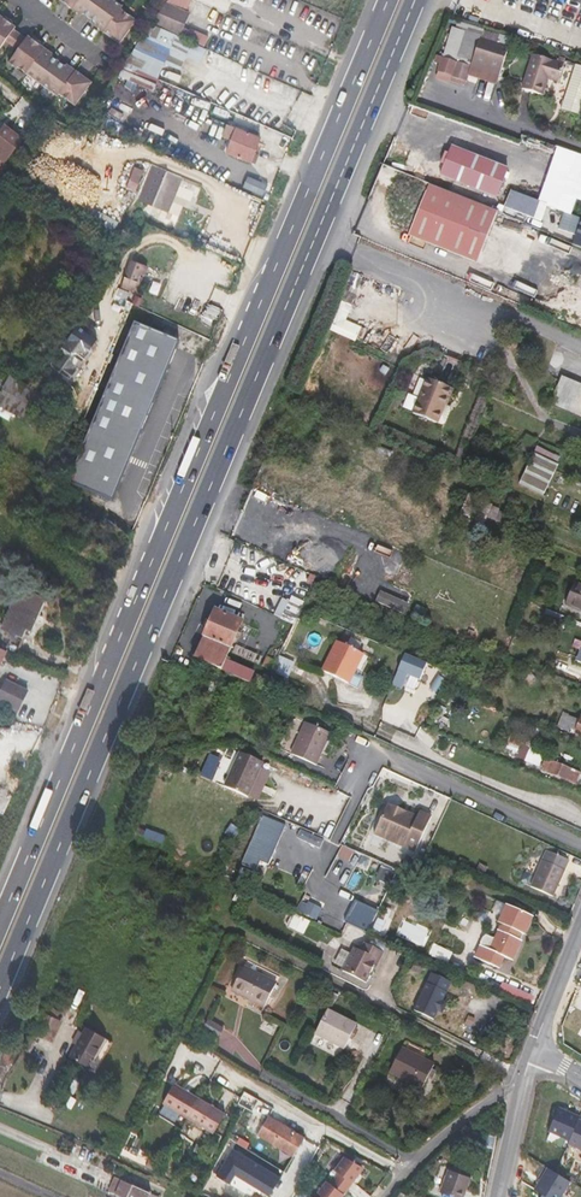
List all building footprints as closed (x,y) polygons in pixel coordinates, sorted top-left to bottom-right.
[(81,13),(83,11),(96,21),(95,23),(120,41),(137,18),(121,7),(122,4),(117,0),(63,0),(81,13)] [(194,1),(194,0),(164,0),(167,2),(168,2),(189,11),(194,1)] [(189,12),(189,11),(168,2),(167,2),(167,3),(189,12)] [(183,28),(189,12),(167,3),(153,23),(204,47),(209,37),(192,29),(192,31),(183,28)] [(5,40),(14,28),(16,26),(0,15),(0,48),(5,40)] [(499,35),(458,22),(456,29),(466,32),(458,56),(472,61),(502,70),(509,47),(512,40),(499,35)] [(208,49),(152,24),(121,69),(156,85),(165,64),(181,71),(187,58),(201,64),(208,49)] [(436,62),(441,64),(438,73),(451,77),(456,63),(470,67),(472,61),(458,56),(466,32),(456,29),(452,27),(442,58),(437,57),(436,62)] [(14,28),(5,40),(18,49),(26,37),(14,28)] [(54,53),(28,34),(26,37),(18,49),(10,60),(59,94),(60,92),(76,103),(92,80),(67,62),(65,64),(52,55),(54,53)] [(558,62),(533,54),(522,89),(543,96),(548,79),(559,83),(565,64),(564,64),(558,62)] [(497,86),(502,70),(472,61),(470,67),(467,77),(497,86)] [(470,67),(456,63),(451,77),(466,82),(467,77),(470,67)] [(561,110),(580,116),(580,113),(580,67),(576,65),(561,110)] [(19,80),(24,74),(17,69),(12,75),(19,80)] [(227,152),(255,164),(259,155),(255,153),(261,138),(227,125),(222,137),(231,141),(227,152)] [(17,137),(4,127),(0,132),(0,160),(17,137)] [(17,137),(0,160),(1,161),(0,162),(0,174),(8,164),(5,162),(11,154),(8,152),(18,138),(17,137)] [(508,169),(452,146),(440,175),(497,198),(508,169)] [(153,165),(138,200),(168,213),(180,184),(165,178),(168,171),(153,165)] [(129,181),(139,185),(144,171),(135,167),(129,181)] [(183,177),(168,171),(165,178),(180,184),(183,177)] [(409,174),(405,183),(425,192),(429,183),(409,174)] [(244,187),(264,196),(269,184),(248,175),(244,187)] [(176,199),(190,204),(196,185),(183,180),(176,199)] [(477,263),(497,212),(429,184),(409,236),(477,263)] [(416,192),(409,189),(398,214),(405,218),(416,192)] [(510,190),(504,207),(542,222),(548,205),(510,190)] [(570,215),(565,213),(559,228),(580,236),(580,219),(570,215)] [(140,275),(144,265),(131,260),(121,288),(134,293),(138,282),(137,282),(140,275)] [(144,265),(140,275),(145,277),(149,267),(144,265)] [(96,337),(76,324),(47,367),(67,380),(96,337)] [(160,390),(179,343),(135,325),(102,405),(92,401),(87,415),(97,419),(70,483),(114,501),(160,390)] [(0,395),(0,406),(23,417),(37,388),(10,375),(0,395)] [(562,376),(550,403),(580,417),(580,384),(562,376)] [(454,389),(427,378),(413,414),(438,424),(445,406),(448,399),(449,400),(454,389)] [(419,396),(426,380),(420,378),(413,394),(419,396)] [(445,406),(438,424),(443,426),(446,425),(452,411),(450,408),(445,406)] [(526,435),(518,454),(531,459),(539,441),(526,435)] [(538,446),(534,453),(519,484),(543,496),(558,465),(557,464),(560,458),(560,457),(555,454),(555,455),(538,446)] [(469,494),(460,514),(469,517),(475,520),(484,524),(487,518),(495,521),(500,509),(484,501),(478,498),(469,494)] [(509,516),(504,528),(517,534),(522,522),(509,516)] [(580,612),(580,584),(575,581),(565,605),(580,612)] [(1,628),(0,630),(0,649),(7,652),(16,655),(23,638),(26,630),(32,632),(46,598),(19,586),(1,628)] [(293,623),(303,603),(285,594),(275,615),(293,623)] [(216,610),(194,658),(250,683),(255,672),(227,660),(243,621),(216,610)] [(344,633),(340,639),(358,649),(362,643),(344,633)] [(364,654),(337,641),(322,671),(349,684),(364,654)] [(398,671),(421,681),(428,666),(404,655),(398,671)] [(276,661),(267,656),(262,666),(272,671),(276,661)] [(295,664),(280,658),(273,672),(288,679),(295,664)] [(18,710),(28,690),(6,679),(1,689),(0,689),(0,701),(18,710)] [(580,720),(563,713),(558,727),(571,732),(572,730),(576,732),(575,733),(580,735),(580,718),(580,720)] [(331,733),(305,722),(291,754),(317,766),(331,733)] [(520,743),(511,739),(507,749),(513,751),(511,756),(514,757),(520,743)] [(520,743),(514,757),(525,761),(531,747),(520,743)] [(264,763),(240,752),(224,787),(248,798),(264,763)] [(542,768),(549,771),(568,780),(568,781),(576,785),(578,782),(580,783),(580,773),(546,759),(542,768)] [(399,808),(388,803),(376,830),(388,836),(386,839),(415,852),(432,817),(420,811),(416,819),(401,812),(399,808)] [(265,810),(261,808),(256,820),(260,822),(245,854),(262,862),(270,845),(275,848),(285,825),(263,815),(265,810)] [(376,830),(374,833),(386,839),(388,836),(376,830)] [(461,858),(458,862),(466,866),(468,862),(461,858)] [(565,870),(542,860),(531,887),(553,897),(565,870)] [(480,864),(477,870),(485,873),(488,867),(480,864)] [(323,909),(310,902),(308,905),(303,902),(297,912),(303,915),(304,913),(317,920),(323,909)] [(534,916),(506,904),(498,922),(501,924),(498,930),(499,930),(495,939),(486,935),(484,937),(483,937),(482,940),(481,942),(482,947),(476,959),(496,967),(498,961),(502,962),(504,957),(512,961),(521,940),(519,939),(521,933),(525,935),(534,916)] [(282,907),(280,911),(291,916),(293,912),(282,907)] [(295,914),(289,927),(303,934),(309,921),(295,914)] [(380,952),(362,942),(361,944),(379,953),(380,952)] [(453,953),(433,943),(428,954),(448,964),(453,953)] [(344,972),(362,982),(370,967),(371,968),(379,953),(361,944),(358,950),(354,949),(346,966),(344,972)] [(346,966),(354,949),(352,947),(342,964),(346,966)] [(232,990),(265,1007),(277,983),(244,966),(232,990)] [(450,981),(431,972),(414,1010),(433,1019),(437,1010),(441,1012),(446,1002),(441,1000),(450,981)] [(322,983),(317,992),(329,998),(349,1008),(350,1006),(347,1004),(348,1000),(334,993),(335,991),(333,990),(334,989),(322,983)] [(482,1005),(462,995),(448,1022),(468,1032),(482,1005)] [(329,998),(324,1006),(350,1019),(354,1010),(349,1008),(329,998)] [(39,1035),(52,1041),(62,1022),(55,1018),(58,1012),(46,1003),(42,1011),(32,1032),(39,1035)] [(357,1025),(327,1010),(315,1034),(345,1049),(357,1025)] [(224,1028),(208,1019),(208,1020),(203,1017),(199,1024),(220,1036),(224,1028)] [(105,1037),(87,1026),(83,1033),(76,1045),(69,1057),(86,1066),(90,1058),(93,1060),(105,1037)] [(171,1028),(167,1037),(174,1041),(179,1032),(171,1028)] [(83,1033),(79,1030),(72,1042),(76,1045),(83,1033)] [(32,1032),(24,1050),(30,1053),(39,1035),(32,1032)] [(430,1052),(406,1040),(390,1072),(423,1089),(435,1065),(426,1061),(430,1052)] [(175,1083),(163,1103),(213,1134),(226,1113),(175,1083)] [(238,1103),(253,1112),(260,1099),(245,1091),(238,1103)] [(559,1108),(549,1132),(571,1141),(579,1120),(580,1117),(559,1108)] [(305,1138),(269,1116),(258,1134),(294,1156),(305,1138)] [(579,1120),(571,1141),(570,1144),(580,1149),(580,1120),(579,1120)] [(281,1177),(235,1149),(219,1174),(231,1181),(236,1172),(271,1193),(281,1177)] [(338,1173),(351,1183),(362,1169),(345,1157),(335,1171),(338,1173)] [(440,1192),(454,1196),(464,1196),(472,1177),(448,1168),(440,1192)] [(537,1191),(546,1196),(547,1196),(563,1196),(572,1182),(550,1168),(537,1191)] [(351,1183),(338,1173),(330,1184),(343,1194),(351,1183)] [(235,1177),(232,1185),(251,1193),(255,1185),(235,1177)] [(151,1193),(132,1185),(132,1186),(121,1181),(119,1187),(113,1184),(110,1190),(124,1196),(149,1196),(151,1193)] [(322,1196),(341,1196),(343,1194),(330,1184),(327,1182),(318,1194),(322,1196)]
